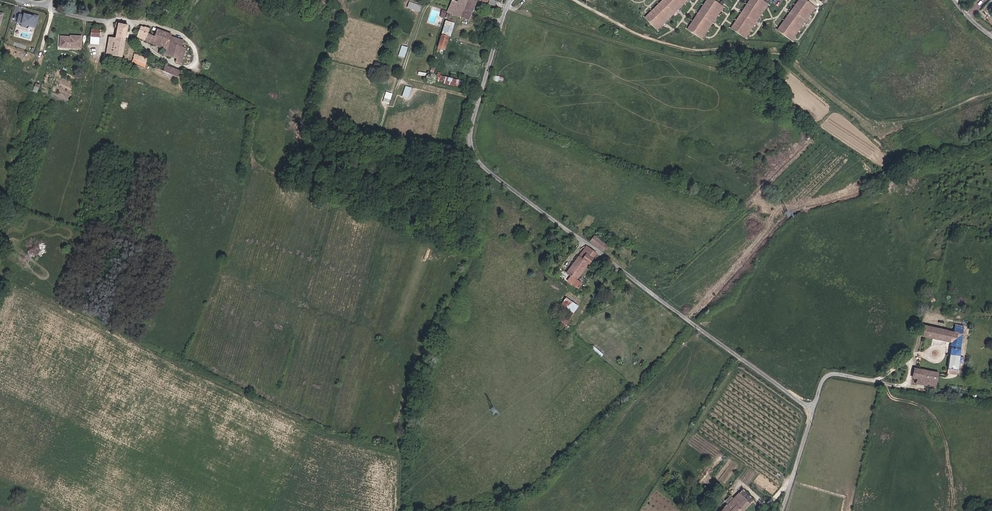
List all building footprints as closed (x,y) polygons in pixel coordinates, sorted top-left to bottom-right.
[(447,9),(446,11),(448,12),(445,19),(447,20),(448,18),(451,19),(453,14),(461,17),(469,20),(477,0),(468,0),(466,4),(456,1),(454,0),(451,0),(447,9)] [(645,18),(658,31),(688,0),(663,0),(645,18)] [(724,7),(713,0),(707,0),(688,30),(702,40),(724,7)] [(769,4),(762,0),(749,0),(731,29),(746,39),(769,4)] [(806,0),(799,0),(777,31),(792,41),(816,7),(806,0)] [(422,6),(410,1),(408,8),(420,12),(422,6)] [(29,15),(24,14),(24,15),(19,14),(17,23),(21,24),(20,27),(27,28),(27,26),(36,29),(39,16),(30,13),(29,15)] [(446,21),(439,49),(442,50),(444,51),(447,37),(448,37),(452,22),(446,21)] [(118,27),(116,38),(125,40),(129,26),(119,23),(118,27)] [(175,61),(181,64),(188,50),(182,47),(170,42),(172,36),(173,36),(158,30),(155,36),(149,33),(151,29),(142,25),(137,37),(166,49),(163,54),(176,59),(175,61)] [(92,36),(100,37),(100,30),(92,29),(92,36)] [(58,48),(82,50),(82,37),(70,36),(70,38),(59,37),(58,48)] [(125,40),(116,38),(113,37),(109,36),(107,48),(108,49),(107,54),(121,57),(125,40)] [(170,42),(182,47),(184,42),(172,36),(170,42)] [(408,48),(402,46),(399,56),(405,58),(408,48)] [(135,56),(134,60),(146,66),(148,63),(150,58),(136,52),(134,56),(135,56)] [(164,70),(179,76),(181,71),(178,70),(166,64),(164,70)] [(455,85),(457,80),(446,77),(444,82),(455,85)] [(412,88),(406,86),(403,96),(409,98),(412,88)] [(393,94),(387,92),(383,103),(389,105),(393,94)] [(590,242),(603,251),(607,245),(595,236),(590,242)] [(587,247),(586,248),(580,255),(584,258),(578,265),(584,269),(596,254),(587,247)] [(568,280),(578,288),(581,284),(576,280),(584,269),(578,265),(584,258),(580,255),(566,273),(571,277),(568,280)] [(577,289),(578,288),(568,280),(567,281),(577,289)] [(578,307),(567,299),(558,310),(570,319),(578,307)] [(570,328),(558,319),(556,322),(567,331),(570,328)] [(953,342),(948,373),(957,375),(966,323),(956,321),(956,325),(954,332),(944,330),(926,326),(923,336),(953,342)] [(954,332),(956,325),(945,322),(944,330),(954,332)] [(604,354),(594,346),(591,349),(601,358),(604,354)] [(913,378),(918,379),(937,383),(938,374),(915,369),(913,378)] [(917,384),(936,388),(937,383),(918,379),(917,384)] [(743,489),(723,510),(742,510),(753,499),(743,489)]
